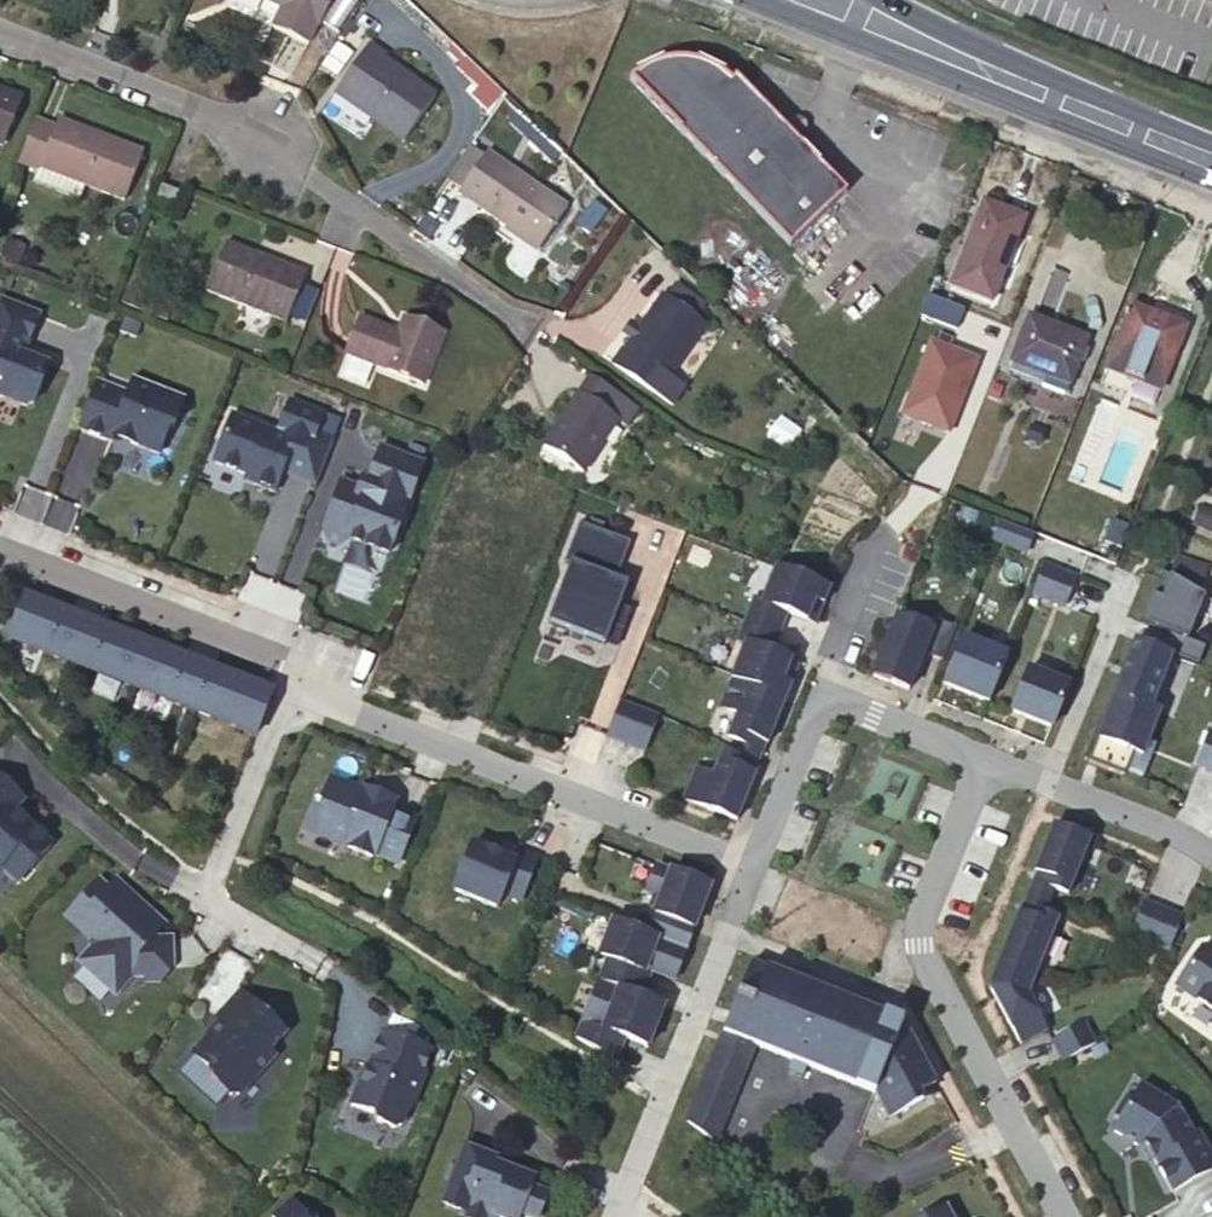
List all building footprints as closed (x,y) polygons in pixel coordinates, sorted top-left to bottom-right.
[(279,8),(271,27),(304,43),(314,23),(318,25),(330,0),(262,0),(279,8)] [(304,44),(280,37),(271,71),(295,78),(304,44)] [(387,57),(370,43),(335,93),(403,142),(434,97),(384,60),(387,57)] [(643,70),(631,82),(792,250),(849,195),(737,78),(732,83),(724,72),(715,65),(705,59),(694,56),(684,55),(673,55),(663,58),(653,63),(643,70)] [(471,85),(455,108),(468,117),(484,94),(471,85)] [(0,90),(0,94),(19,102),(21,98),(0,90)] [(2,144),(19,102),(0,94),(0,144),(2,144)] [(538,131),(518,113),(509,123),(528,141),(538,131)] [(34,123),(17,166),(37,174),(33,185),(79,203),(84,189),(124,204),(142,156),(103,140),(102,143),(56,125),(54,130),(34,123)] [(538,131),(528,141),(550,163),(560,153),(538,131)] [(473,142),(448,179),(483,203),(480,207),(541,248),(568,207),(473,142)] [(174,204),(178,194),(162,188),(159,198),(174,204)] [(1023,219),(984,204),(951,286),(991,302),(1023,219)] [(306,275),(225,243),(207,290),(288,321),(306,275)] [(663,295),(615,365),(658,394),(705,326),(697,320),(706,305),(676,285),(667,298),(663,295)] [(0,301),(0,376),(3,378),(0,385),(0,393),(25,402),(32,399),(46,365),(14,352),(17,346),(20,347),(24,345),(36,315),(0,301)] [(1184,328),(1132,307),(1108,369),(1159,390),(1184,328)] [(399,332),(361,317),(346,355),(425,386),(440,348),(436,346),(441,333),(405,318),(399,332)] [(1086,340),(1027,317),(1010,364),(1048,379),(1046,383),(1066,390),(1078,358),(1086,361),(1091,349),(1082,346),(1086,340)] [(670,378),(658,394),(673,405),(684,388),(670,378)] [(582,474),(618,420),(628,427),(638,411),(591,379),(543,447),(582,474)] [(94,383),(76,428),(109,441),(112,434),(130,441),(129,443),(157,455),(166,432),(171,429),(182,401),(131,382),(126,395),(94,383)] [(272,492),(293,439),(230,415),(212,463),(245,475),(243,481),(272,492)] [(385,448),(372,480),(366,478),(362,488),(358,498),(341,491),(326,531),(331,543),(340,546),(352,541),(390,556),(393,549),(425,464),(385,448)] [(345,482),(341,491),(358,498),(362,488),(345,482)] [(990,541),(1024,553),(1032,533),(998,521),(990,541)] [(632,542),(580,522),(565,562),(570,564),(548,622),(605,645),(612,627),(624,631),(632,610),(620,606),(629,584),(617,580),(632,542)] [(1074,576),(1044,563),(1031,594),(1062,606),(1074,576)] [(821,584),(775,566),(761,601),(753,598),(745,619),(807,644),(830,588),(821,584)] [(1204,595),(1162,571),(1141,623),(1169,634),(1162,651),(1171,654),(1196,664),(1204,646),(1186,639),(1204,595)] [(270,691),(23,595),(5,639),(254,735),(270,691)] [(930,632),(896,618),(872,676),(908,691),(923,653),(942,661),(955,627),(936,619),(930,632)] [(807,644),(745,619),(736,640),(745,644),(731,678),(785,700),(807,644)] [(963,638),(945,685),(989,703),(1007,655),(963,638)] [(1113,694),(1150,708),(1171,654),(1162,651),(1134,640),(1113,694)] [(1067,684),(1028,669),(1011,711),(1051,727),(1067,684)] [(785,700),(731,678),(719,707),(737,714),(727,738),(743,744),(746,736),(767,744),(785,700)] [(1087,761),(1124,776),(1133,752),(1142,755),(1159,711),(1150,708),(1113,694),(1087,761)] [(625,743),(638,709),(619,701),(605,735),(625,743)] [(657,716),(638,709),(625,743),(643,750),(657,716)] [(1211,771),(1211,732),(1209,731),(1196,765),(1211,771)] [(727,738),(724,746),(737,751),(740,743),(727,738)] [(724,746),(721,752),(734,758),(737,751),(724,746)] [(694,769),(682,800),(736,822),(754,776),(733,767),(737,759),(734,758),(721,752),(712,776),(694,769)] [(15,809),(24,799),(0,776),(0,868),(1,867),(17,882),(52,843),(30,822),(15,809)] [(358,792),(326,779),(317,803),(312,801),(302,825),(346,843),(345,847),(372,858),(373,854),(396,864),(414,819),(391,809),(392,806),(382,801),(376,794),(359,787),(358,792)] [(394,802),(376,794),(382,801),(392,806),(394,802)] [(1051,824),(1033,870),(1054,879),(1050,888),(1066,893),(1088,839),(1051,824)] [(519,901),(536,859),(517,851),(515,857),(512,862),(494,855),(470,845),(452,891),(495,908),(501,894),(519,901)] [(512,862),(515,857),(496,849),(494,855),(512,862)] [(707,886),(654,866),(647,883),(652,894),(658,896),(652,911),(647,909),(642,907),(634,929),(683,948),(707,886)] [(92,939),(92,947),(80,961),(116,993),(132,975),(145,975),(166,974),(173,967),(172,937),(152,937),(137,938),(137,930),(144,929),(157,915),(116,878),(109,887),(99,879),(73,907),(92,924),(85,932),(92,939)] [(658,896),(652,894),(647,909),(652,911),(658,896)] [(1142,901),(1128,936),(1166,951),(1180,916),(1142,901)] [(92,924),(73,907),(66,915),(85,932),(92,924)] [(987,986),(1019,1045),(1045,1030),(1026,994),(1056,919),(1040,912),(1037,921),(1016,912),(987,986)] [(144,929),(137,930),(137,938),(152,937),(165,923),(157,915),(144,929)] [(610,920),(596,955),(605,958),(596,979),(633,994),(643,968),(671,979),(683,948),(634,929),(610,920)] [(1210,945),(1201,947),(1175,987),(1211,1012),(1211,947),(1210,945)] [(686,1122),(713,1142),(752,1045),(789,1060),(807,1067),(873,1093),(887,1120),(921,1101),(917,1094),(934,1084),(901,1023),(751,963),(686,1122)] [(596,979),(574,1038),(607,1059),(617,1036),(645,1046),(661,1004),(633,994),(596,979)] [(209,1035),(192,1055),(213,1074),(210,1078),(229,1095),(237,1095),(273,1056),(269,1052),(285,1034),(240,993),(217,1018),(224,1024),(214,1036),(209,1035)] [(1082,1022),(1050,1040),(1061,1061),(1094,1043),(1082,1022)] [(419,1075),(428,1051),(382,1033),(362,1083),(358,1085),(350,1105),(372,1113),(375,1121),(392,1127),(399,1125),(407,1103),(410,1105),(422,1077),(419,1075)] [(789,1060),(783,1074),(801,1081),(807,1067),(789,1060)] [(1137,1146),(1145,1141),(1154,1158),(1172,1192),(1211,1169),(1211,1157),(1198,1133),(1193,1136),(1177,1106),(1142,1085),(1132,1101),(1125,1097),(1113,1118),(1119,1122),(1113,1131),(1137,1146)] [(1145,1141),(1137,1146),(1146,1163),(1154,1158),(1145,1141)] [(545,1183),(493,1162),(495,1158),(462,1145),(440,1203),(460,1211),(458,1216),(461,1216),(490,1216),(492,1216),(517,1216),(518,1216),(522,1216),(536,1216),(545,1194),(541,1193),(545,1183)] [(290,1203),(273,1216),(301,1216),(290,1203)] [(928,1216),(949,1216),(944,1209),(928,1216)]
